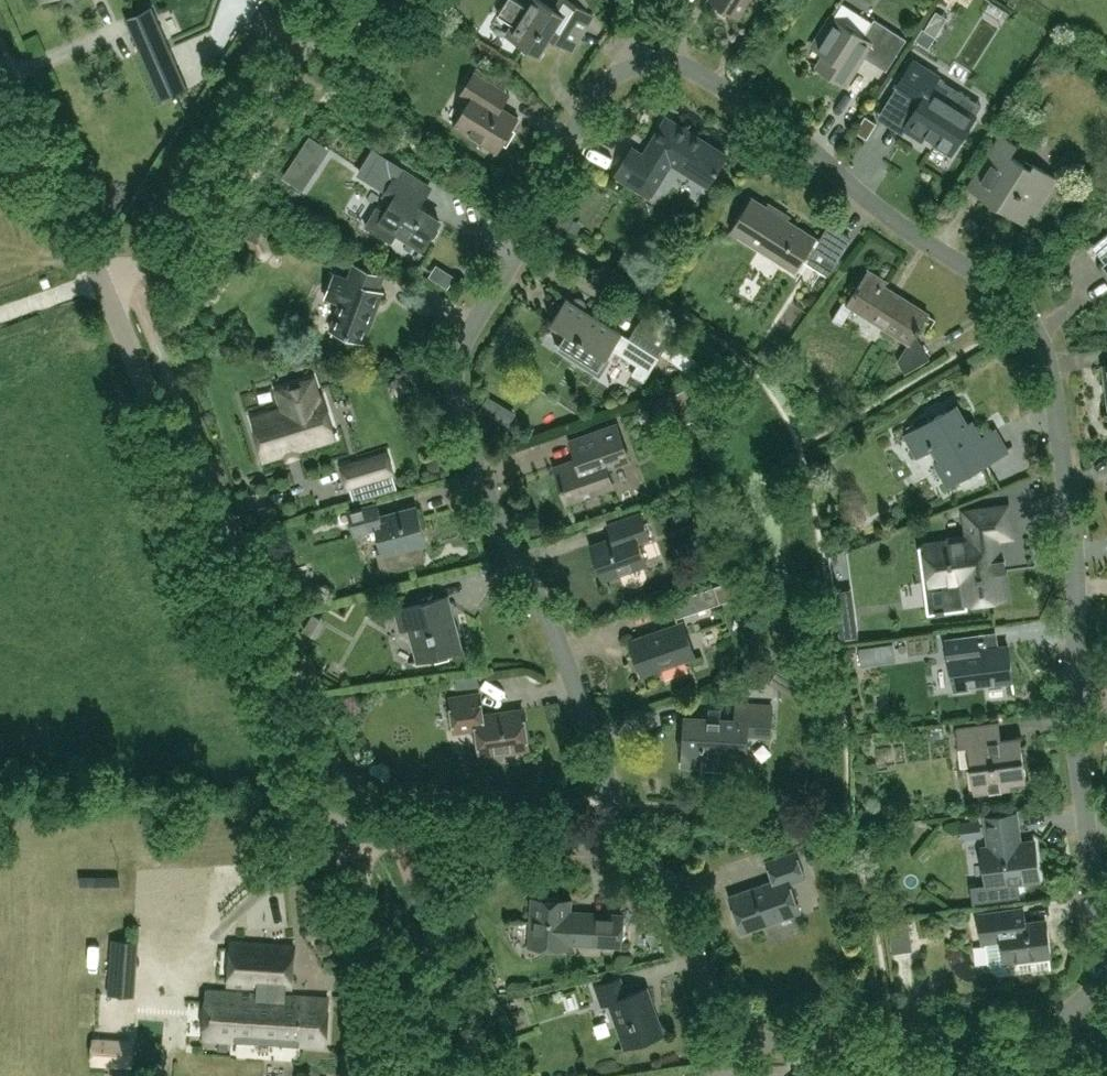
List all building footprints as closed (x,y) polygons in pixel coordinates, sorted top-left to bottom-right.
[(586,10),(570,0),(561,0),(555,9),(540,0),(528,0),(525,5),(518,0),(507,0),(497,15),(513,25),(508,33),(502,29),(501,30),(540,55),(554,32),(567,40),(586,10)] [(738,16),(747,0),(712,0),(738,16)] [(886,70),(906,39),(875,19),(863,37),(831,16),(813,45),(825,53),(817,65),(806,58),(806,59),(846,84),(855,70),(853,69),(859,60),(861,61),(864,56),(886,70)] [(178,65),(158,19),(131,31),(151,77),(178,65)] [(925,63),(934,43),(920,36),(910,56),(925,63)] [(974,117),(930,89),(939,75),(914,59),(883,108),(907,123),(904,127),(923,139),(926,135),(952,152),(974,117)] [(518,117),(501,108),(509,94),(474,74),(466,86),(476,92),(455,125),(480,141),(483,137),(499,146),(518,117)] [(726,154),(667,117),(644,154),(632,147),(615,174),(650,196),(671,162),(707,185),(726,154)] [(867,149),(878,132),(867,125),(856,142),(867,149)] [(1041,191),(1051,176),(1055,179),(1056,177),(1033,163),(1031,168),(1010,155),(1017,144),(1002,134),(975,176),(990,185),(983,196),(998,205),(1004,209),(1004,210),(1022,221),(1029,210),(1034,212),(1046,193),(1041,191)] [(366,147),(356,166),(384,180),(394,161),(366,147)] [(440,220),(418,206),(430,187),(401,169),(398,173),(385,194),(394,199),(386,211),(377,206),(365,226),(392,243),(398,233),(421,247),(414,259),(415,259),(440,220)] [(1098,179),(1092,189),(1106,198),(1106,184),(1098,179)] [(813,243),(817,238),(752,196),(730,230),(796,271),(805,256),(831,272),(839,259),(813,243)] [(263,228),(244,239),(254,257),(256,258),(259,258),(261,258),(263,258),(265,257),(266,256),(268,255),(269,254),(271,252),(272,251),(273,248),(273,246),(263,228)] [(364,341),(383,291),(378,290),(384,275),(354,264),(349,279),(334,273),(325,297),(340,303),(330,329),(333,330),(331,334),(346,339),(348,335),(364,341)] [(929,313),(885,285),(887,281),(868,269),(847,302),(844,300),(832,318),(841,324),(852,306),(909,341),(898,359),(905,372),(930,358),(916,333),(925,318),(933,323),(936,318),(928,314),(929,313)] [(553,300),(546,311),(554,316),(551,321),(568,332),(559,346),(598,370),(607,357),(612,348),(637,364),(632,373),(643,380),(659,356),(629,337),(585,309),(585,308),(585,307),(586,306),(586,305),(586,304),(585,304),(585,303),(585,302),(585,301),(584,301),(584,300),(583,300),(583,299),(582,299),(581,298),(580,298),(579,298),(579,297),(578,297),(577,297),(576,298),(575,298),(574,298),(574,299),(573,299),(573,300),(572,300),(572,301),(566,297),(562,305),(553,300)] [(661,353),(689,371),(698,358),(670,339),(661,353)] [(337,437),(324,395),(321,396),(315,377),(279,388),(285,407),(252,417),(265,459),(337,437)] [(683,389),(669,395),(674,409),(689,403),(683,389)] [(1006,448),(996,430),(981,438),(976,429),(971,432),(956,406),(897,439),(898,440),(906,435),(917,454),(933,445),(942,460),(937,463),(948,482),(965,473),(965,472),(969,473),(973,470),(975,467),(1013,446),(1012,445),(1006,448)] [(606,466),(628,458),(616,424),(571,440),(577,458),(555,465),(567,500),(613,484),(606,466)] [(393,473),(387,452),(367,458),(342,466),(349,487),(393,473)] [(426,541),(418,508),(382,517),(378,502),(349,510),(355,534),(376,529),(383,553),(377,554),(381,571),(426,559),(422,543),(426,541)] [(1000,558),(998,537),(1011,535),(1007,506),(965,512),(968,537),(947,539),(948,542),(926,545),(931,583),(962,579),(965,601),(1002,596),(998,559),(1000,558)] [(645,563),(638,544),(651,539),(641,511),(606,523),(611,538),(592,545),(608,591),(609,590),(605,578),(645,563)] [(720,602),(715,586),(670,601),(676,618),(720,602)] [(463,649),(454,615),(440,618),(436,600),(449,597),(449,595),(395,609),(401,631),(409,628),(417,659),(409,662),(409,663),(463,649)] [(303,629),(312,634),(321,618),(312,613),(303,629)] [(855,615),(836,617),(839,640),(858,637),(855,615)] [(695,657),(683,620),(630,639),(646,684),(647,683),(644,675),(695,657)] [(1015,693),(1008,644),(979,648),(977,634),(945,638),(948,663),(966,661),(969,686),(1011,680),(1013,694),(1015,693)] [(862,665),(875,663),(872,645),(859,647),(862,665)] [(777,669),(769,682),(799,699),(807,686),(777,669)] [(529,754),(523,709),(522,709),(522,711),(502,714),(502,712),(487,714),(487,716),(483,717),(480,693),(479,693),(479,696),(452,699),(451,697),(450,697),(455,731),(477,727),(482,761),(483,761),(482,755),(504,752),(504,749),(527,746),(528,754),(529,754)] [(745,767),(747,736),(770,738),(772,706),(737,704),(736,720),(686,717),(683,766),(702,767),(702,758),(729,760),(728,766),(745,767)] [(1026,779),(1021,736),(1001,739),(999,722),(957,727),(960,746),(972,744),(975,764),(971,765),(974,792),(1011,787),(1010,781),(1026,779)] [(1039,880),(1034,840),(1020,842),(1016,813),(985,817),(989,846),(982,847),(987,884),(1009,881),(1009,883),(1039,880)] [(980,818),(962,820),(964,839),(982,836),(980,818)] [(800,912),(790,882),(805,877),(796,850),(766,860),(773,880),(730,895),(743,932),(800,912)] [(135,866),(133,932),(199,934),(201,868),(135,866)] [(621,945),(622,914),(605,913),(605,919),(570,917),(570,900),(533,898),(530,945),(568,947),(568,942),(621,945)] [(1052,968),(1045,920),(1017,923),(1015,908),(977,913),(981,943),(990,942),(993,963),(993,964),(994,966),(994,968),(996,969),(998,971),(1000,973),(1002,973),(1005,974),(1007,974),(1010,974),(1008,961),(1048,955),(1050,968),(1052,968)] [(912,949),(908,920),(889,923),(893,951),(912,949)] [(326,1046),(328,999),(291,997),(294,946),(229,942),(227,987),(284,990),(283,996),(207,992),(204,1032),(204,1038),(326,1046)] [(108,944),(107,1000),(135,1001),(136,945),(108,944)] [(664,1033),(647,987),(627,994),(621,977),(595,986),(601,1005),(609,1002),(625,1047),(664,1033)] [(131,1066),(132,1044),(106,1042),(104,1064),(131,1066)]
